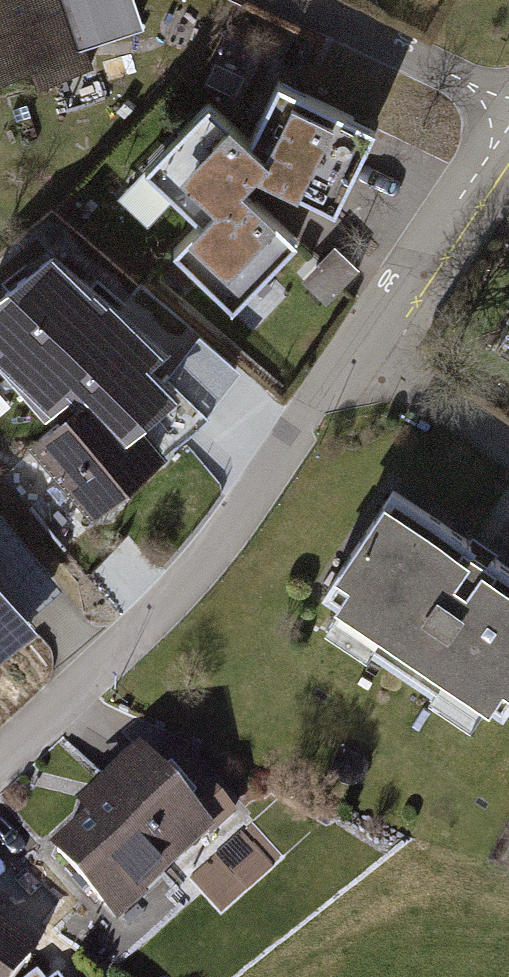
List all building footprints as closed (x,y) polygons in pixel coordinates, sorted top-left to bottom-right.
[(36,71),(41,88),(95,70),(72,0),(0,0),(0,83),(36,71)] [(247,130),(208,94),(130,174),(187,229),(160,256),(233,324),(309,246),(264,199),(341,229),(385,125),(273,70),(247,130)] [(333,243),(302,275),(326,299),(357,266),(333,243)] [(119,374),(32,445),(92,519),(180,448),(119,374)] [(401,485),(333,589),(508,704),(508,556),(401,485)] [(41,634),(30,621),(64,594),(0,517),(0,668),(41,634)] [(225,831),(145,747),(80,808),(89,817),(57,847),(128,922),(225,831)] [(0,925),(0,976),(32,976),(45,961),(0,925)]
